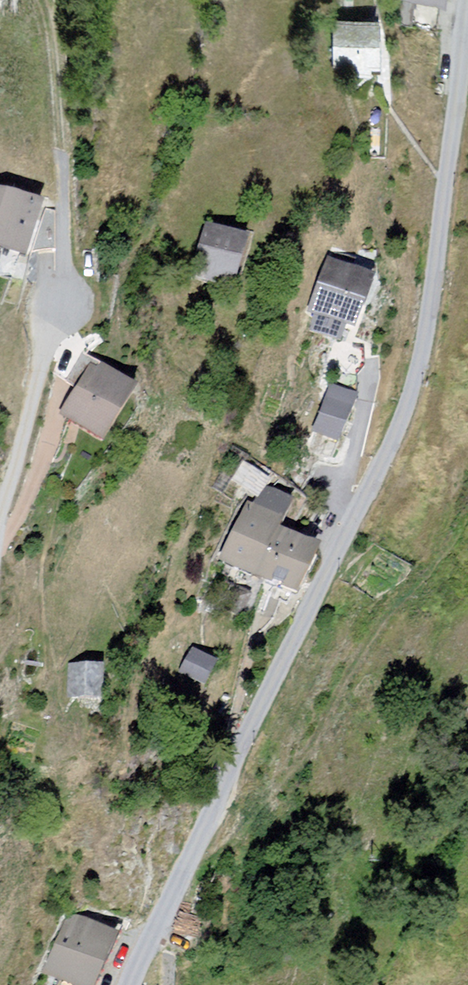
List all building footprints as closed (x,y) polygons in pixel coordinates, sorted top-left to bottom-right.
[(442,9),(443,0),(404,0),(442,9)] [(376,26),(337,26),(337,68),(376,68),(376,26)] [(53,205),(0,189),(0,251),(36,262),(53,205)] [(258,239),(210,228),(200,271),(248,282),(258,239)] [(387,274),(336,258),(318,313),(369,329),(387,274)] [(149,385),(93,359),(67,415),(123,441),(149,385)] [(367,397),(338,386),(319,435),(349,446),(367,397)] [(251,571),(296,594),(321,546),(280,525),(292,502),(252,482),(217,551),(252,570),(251,571)] [(214,661),(193,650),(184,669),(204,680),(214,661)] [(111,665),(75,665),(75,700),(111,700),(111,665)] [(49,973),(78,984),(105,984),(125,939),(73,917),(49,973)]
